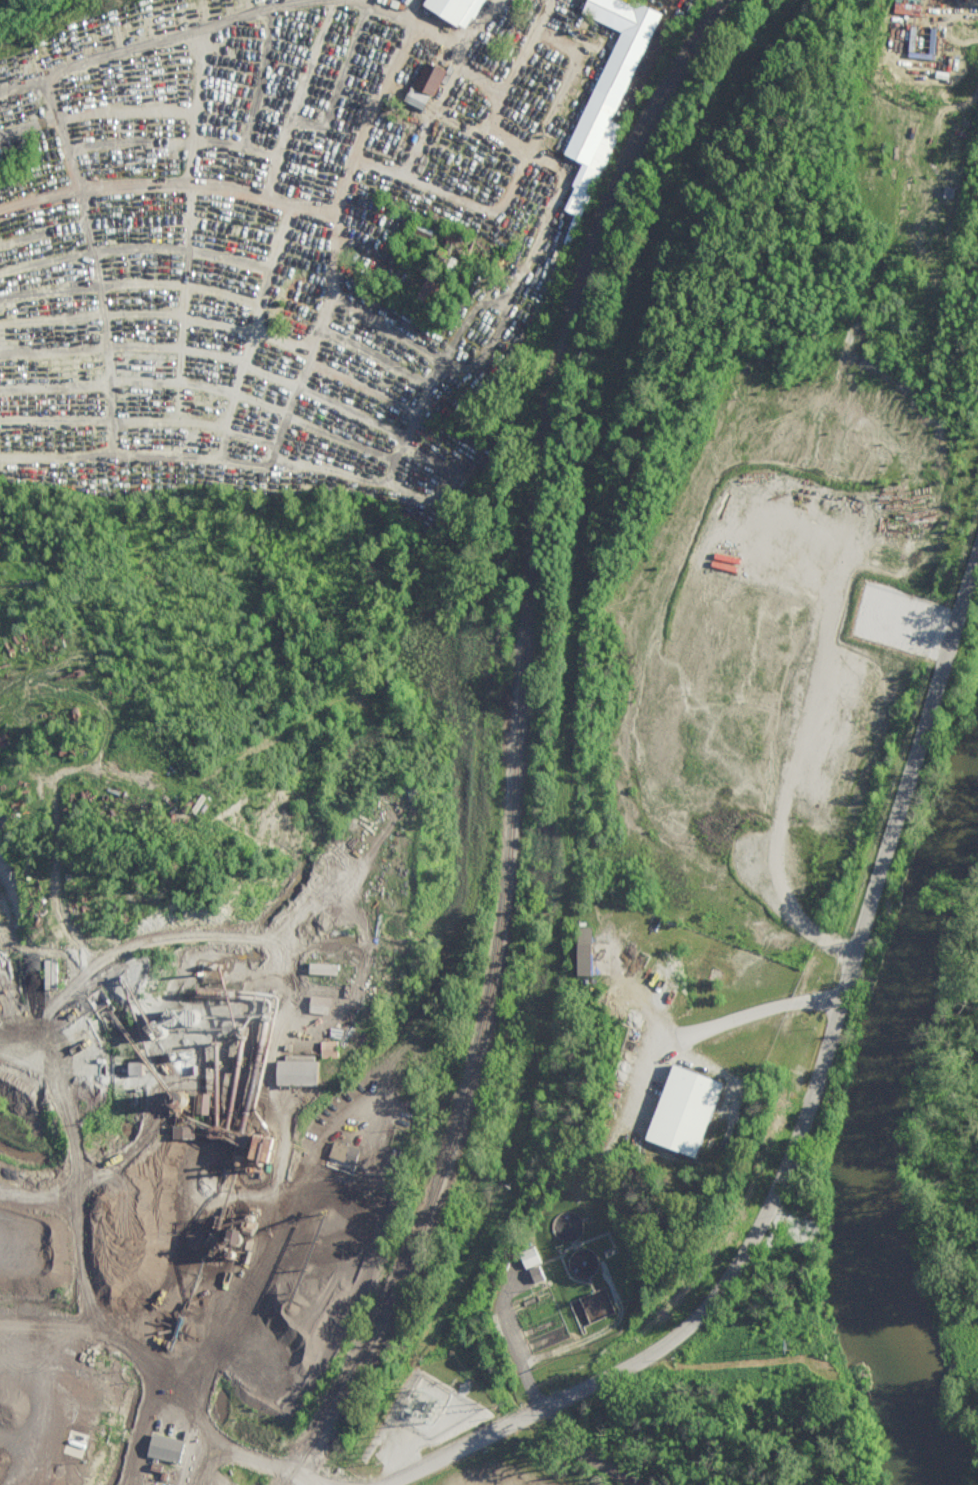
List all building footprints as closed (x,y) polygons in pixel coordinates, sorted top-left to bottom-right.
[(462,27),(467,17),(472,19),(481,0),(422,0),(419,6),(462,27)] [(561,154),(579,162),(559,209),(571,214),(560,239),(567,242),(618,124),(609,120),(656,11),(630,0),(583,0),(578,12),(616,29),(561,154)] [(908,3),(909,0),(892,0),(891,12),(917,15),(918,4),(908,3)] [(410,86),(430,95),(442,69),(422,60),(410,86)] [(425,95),(405,85),(399,100),(418,109),(425,95)] [(447,267),(451,257),(431,248),(427,258),(447,267)] [(586,927),(572,927),(572,976),(587,975),(586,927)] [(55,988),(54,958),(40,958),(41,989),(55,988)] [(333,964),(304,963),(304,974),(333,975),(333,964)] [(328,998),(307,995),(305,1012),(326,1014),(328,998)] [(313,1055),(281,1055),(281,1060),(273,1060),(272,1085),(312,1086),(313,1055)] [(692,1158),(717,1081),(666,1064),(641,1141),(692,1158)] [(191,1114),(203,1115),(205,1094),(193,1093),(191,1114)] [(356,1149),(330,1141),(325,1157),(341,1162),(341,1163),(351,1166),(356,1149)] [(521,1268),(536,1264),(532,1247),(516,1251),(521,1268)] [(525,1270),(530,1283),(540,1279),(535,1266),(525,1270)] [(179,1439),(147,1433),(143,1456),(175,1462),(179,1439)]
